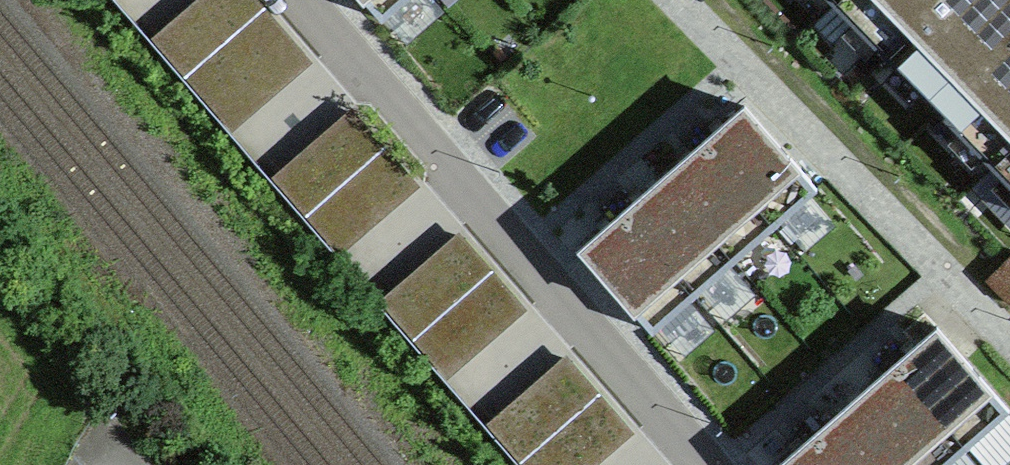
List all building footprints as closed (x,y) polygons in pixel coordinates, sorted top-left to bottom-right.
[(183,79),(265,7),(259,0),(194,0),(149,39),(183,79)] [(385,14),(400,0),(372,0),(385,14)] [(855,24),(859,20),(880,41),(875,46),(898,68),(902,64),(923,86),(919,91),(960,132),(964,128),(985,150),(981,154),(1003,177),(1008,172),(1009,174),(1009,0),(831,0),(855,24)] [(312,61),(265,7),(183,79),(229,132),(312,61)] [(269,178),(303,218),(384,146),(349,107),(269,178)] [(737,108),(578,245),(654,333),(813,195),(737,108)] [(420,185),(384,146),(303,218),(337,256),(420,185)] [(376,302),(410,341),(492,269),(458,230),(376,302)] [(527,308),(492,269),(410,341),(444,381),(527,308)] [(773,464),(925,464),(994,406),(929,331),(773,464)] [(482,425),(518,464),(599,392),(564,355),(482,425)] [(599,392),(518,464),(596,464),(634,432),(599,392)]
